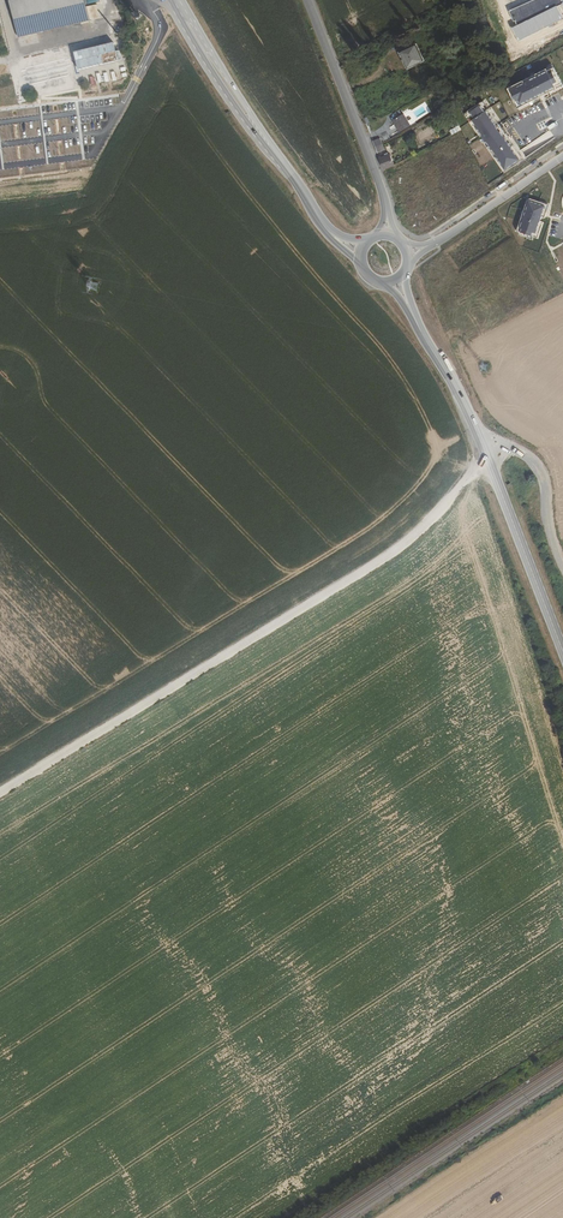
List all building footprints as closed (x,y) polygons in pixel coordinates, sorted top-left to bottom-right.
[(42,30),(36,12),(77,0),(12,0),(23,36),(42,30)] [(42,30),(95,15),(91,0),(77,0),(36,12),(42,30)] [(509,11),(516,25),(513,27),(518,40),(562,19),(562,0),(532,0),(509,11)] [(432,69),(430,70),(417,43),(400,52),(414,78),(406,81),(409,89),(416,87),(434,73),(432,69)] [(107,76),(125,71),(120,54),(103,59),(107,76)] [(75,58),(76,67),(80,66),(82,78),(94,76),(89,55),(75,58)] [(508,87),(518,107),(562,85),(562,84),(553,65),(508,87)] [(486,100),(465,114),(505,172),(525,158),(486,100)] [(399,131),(410,124),(403,113),(393,120),(399,131)] [(450,129),(453,134),(462,130),(460,125),(450,129)] [(521,150),(526,158),(555,138),(549,130),(521,150)] [(383,143),(380,138),(373,141),(375,147),(383,143)] [(375,147),(377,152),(385,149),(383,143),(375,147)] [(384,170),(394,164),(390,154),(380,158),(384,170)] [(548,205),(532,200),(522,228),(525,229),(523,233),(535,237),(536,233),(539,234),(548,205)]
